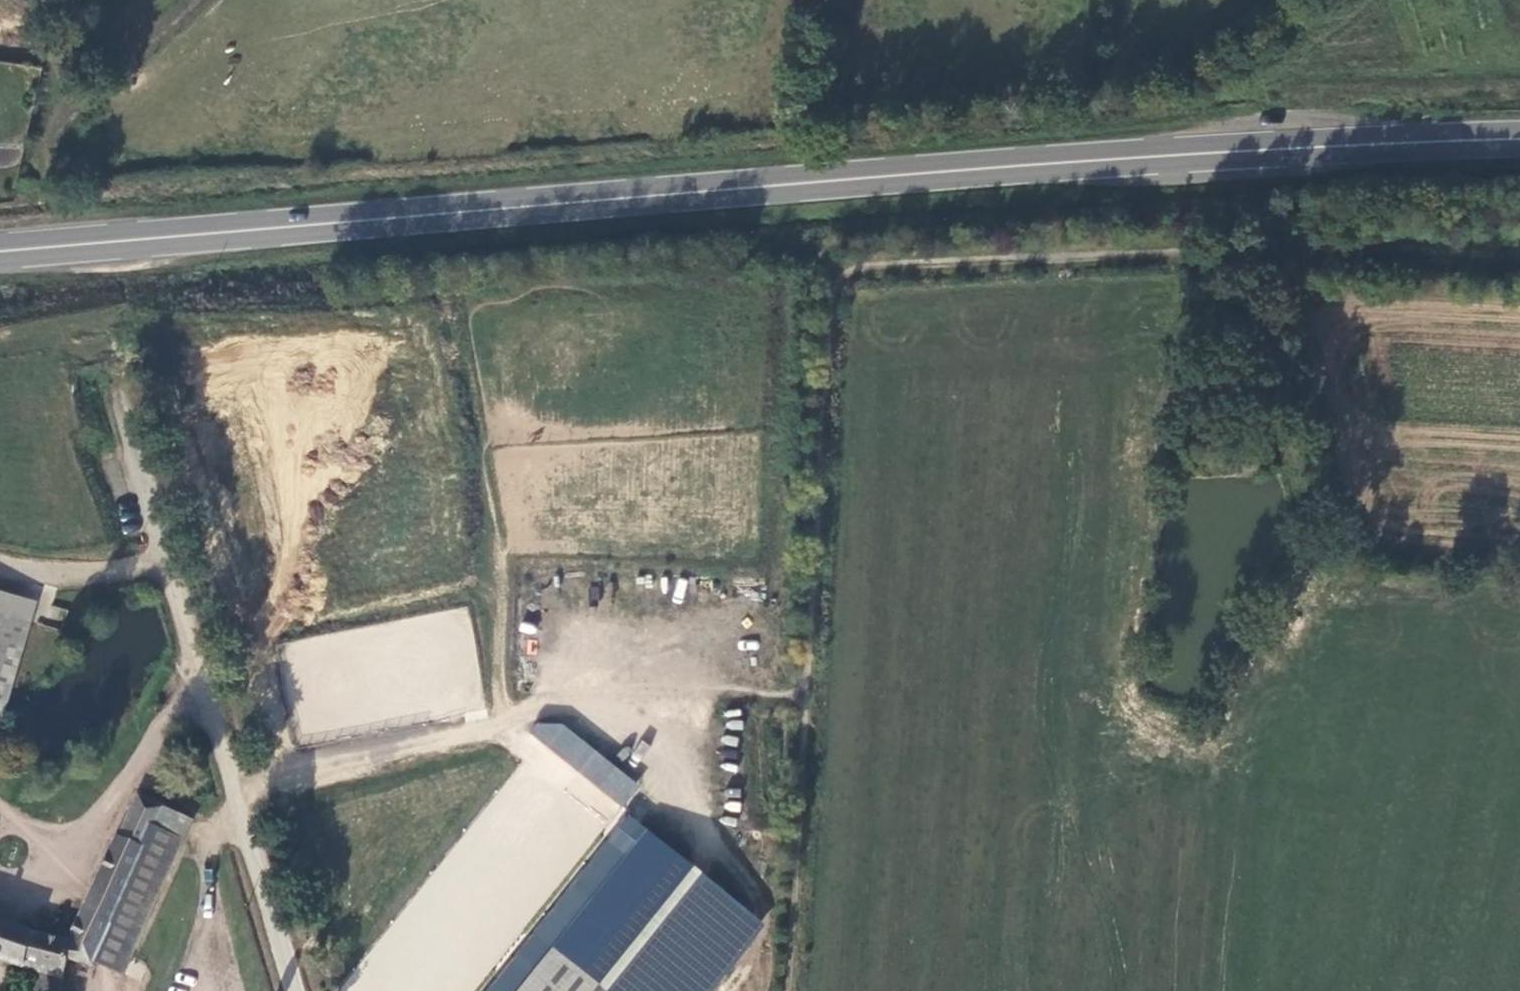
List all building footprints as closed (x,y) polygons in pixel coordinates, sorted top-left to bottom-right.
[(0,611),(0,704),(9,704),(33,620),(0,611)] [(423,706),(471,708),(476,625),(428,623),(423,706)] [(296,665),(302,730),(356,725),(348,646),(317,648),(319,662),(296,665)] [(24,971),(28,968),(49,976),(44,990),(59,990),(71,959),(91,964),(93,961),(101,943),(152,828),(162,804),(138,794),(71,944),(39,934),(38,935),(0,922),(0,962),(24,971)] [(492,990),(707,990),(760,925),(629,821),(492,990)] [(180,840),(152,828),(101,943),(130,952),(180,840)] [(122,971),(130,952),(101,943),(93,961),(122,971)]
